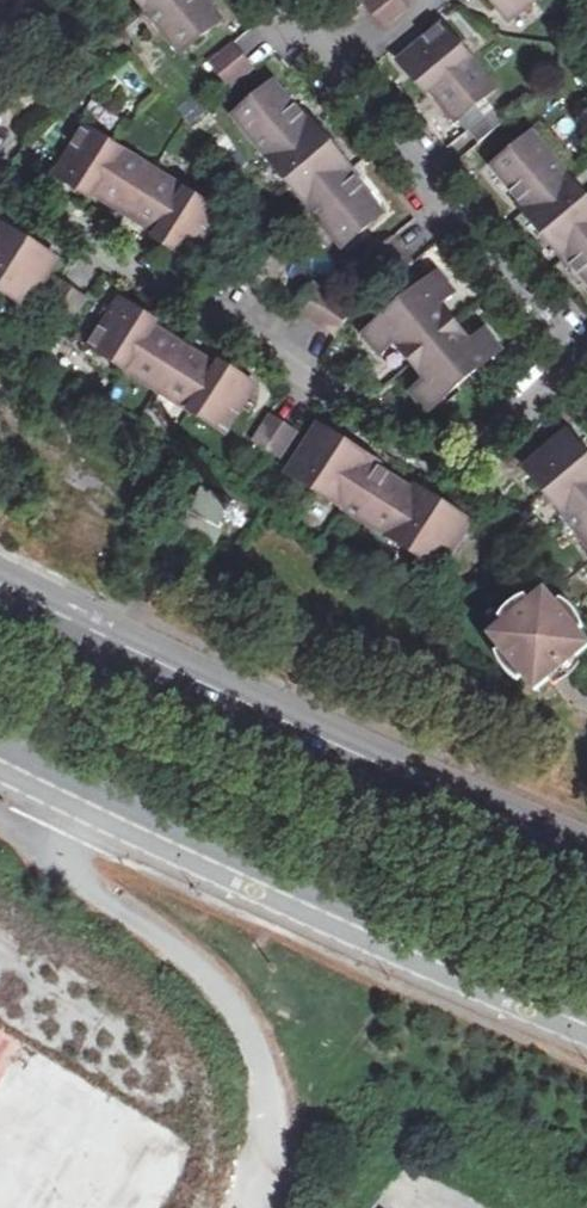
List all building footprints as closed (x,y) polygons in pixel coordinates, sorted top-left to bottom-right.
[(182,52),(222,19),(206,0),(139,0),(182,52)] [(385,28),(409,7),(403,0),(370,0),(364,5),(385,28)] [(510,21),(535,0),(492,0),(510,21)] [(442,26),(401,61),(428,92),(431,90),(458,121),(496,88),(442,26)] [(211,64),(231,88),(255,68),(235,44),(211,64)] [(275,83),(235,116),(343,246),(383,213),(354,179),(357,176),(306,115),(303,117),(275,83)] [(469,132),(479,144),(504,122),(493,111),(469,132)] [(86,129),(57,175),(92,197),(95,193),(160,234),(157,238),(192,260),(221,213),(86,129)] [(495,167),(522,201),(519,204),(570,266),(574,263),(586,279),(586,198),(534,135),(495,167)] [(28,306),(58,260),(0,223),(0,288),(28,306)] [(241,277),(269,294),(286,266),(258,249),(241,277)] [(415,393),(429,409),(500,349),(485,331),(473,341),(442,303),(454,293),(438,274),(366,334),(380,351),(394,339),(429,381),(415,393)] [(44,308),(71,325),(88,298),(61,281),(44,308)] [(354,309),(315,282),(296,309),(335,336),(354,309)] [(122,300),(92,347),(226,432),(256,386),(221,364),(218,368),(154,327),(157,323),(122,300)] [(254,442),(280,458),(297,431),(270,415),(254,442)] [(320,426),(290,472),(440,568),(470,522),(416,488),(414,491),(378,469),(381,465),(320,426)] [(526,467),(586,540),(586,455),(568,432),(526,467)] [(193,511),(220,524),(231,503),(203,490),(193,511)] [(553,667),(553,668),(556,669),(559,670),(562,669),(564,668),(566,665),(566,663),(566,660),(564,657),(569,653),(574,659),(586,648),(586,641),(579,631),(584,626),(581,619),(576,612),(570,606),(563,601),(557,605),(545,591),(533,601),(529,596),(520,600),(512,605),(507,611),(502,618),(507,624),(491,637),(502,651),(497,655),(501,662),(506,670),(512,676),(519,681),(524,677),(536,691),(552,678),(547,672),(553,667)]
